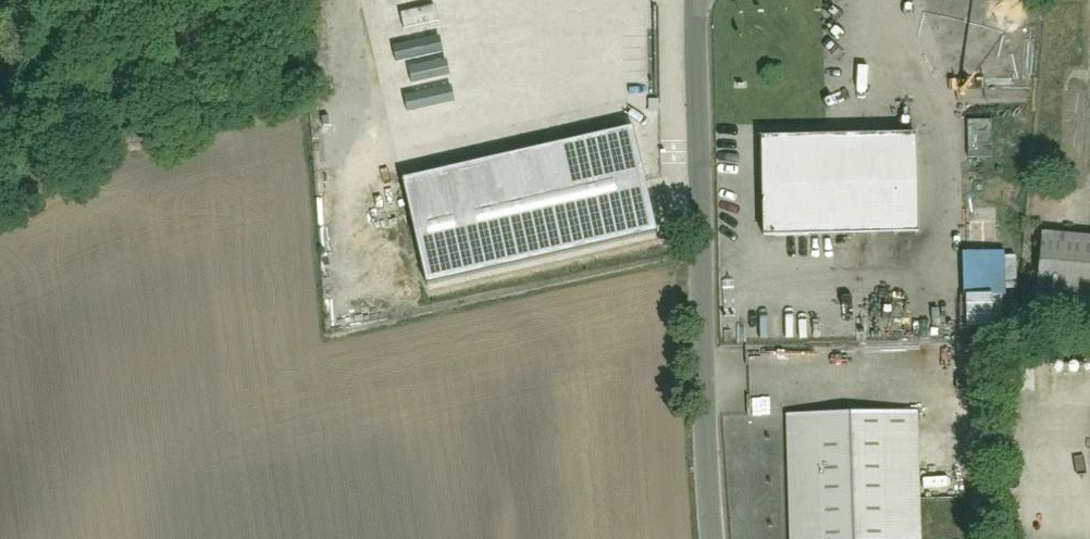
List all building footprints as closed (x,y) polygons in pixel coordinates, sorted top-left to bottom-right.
[(643,128),(415,180),(438,283),(667,230),(643,128)] [(771,140),(773,230),(927,227),(926,136),(771,140)] [(1034,238),(1031,324),(1089,326),(1089,240),(1034,238)] [(958,254),(963,337),(1005,334),(1000,251),(958,254)] [(797,538),(926,538),(922,410),(793,414),(797,538)]
